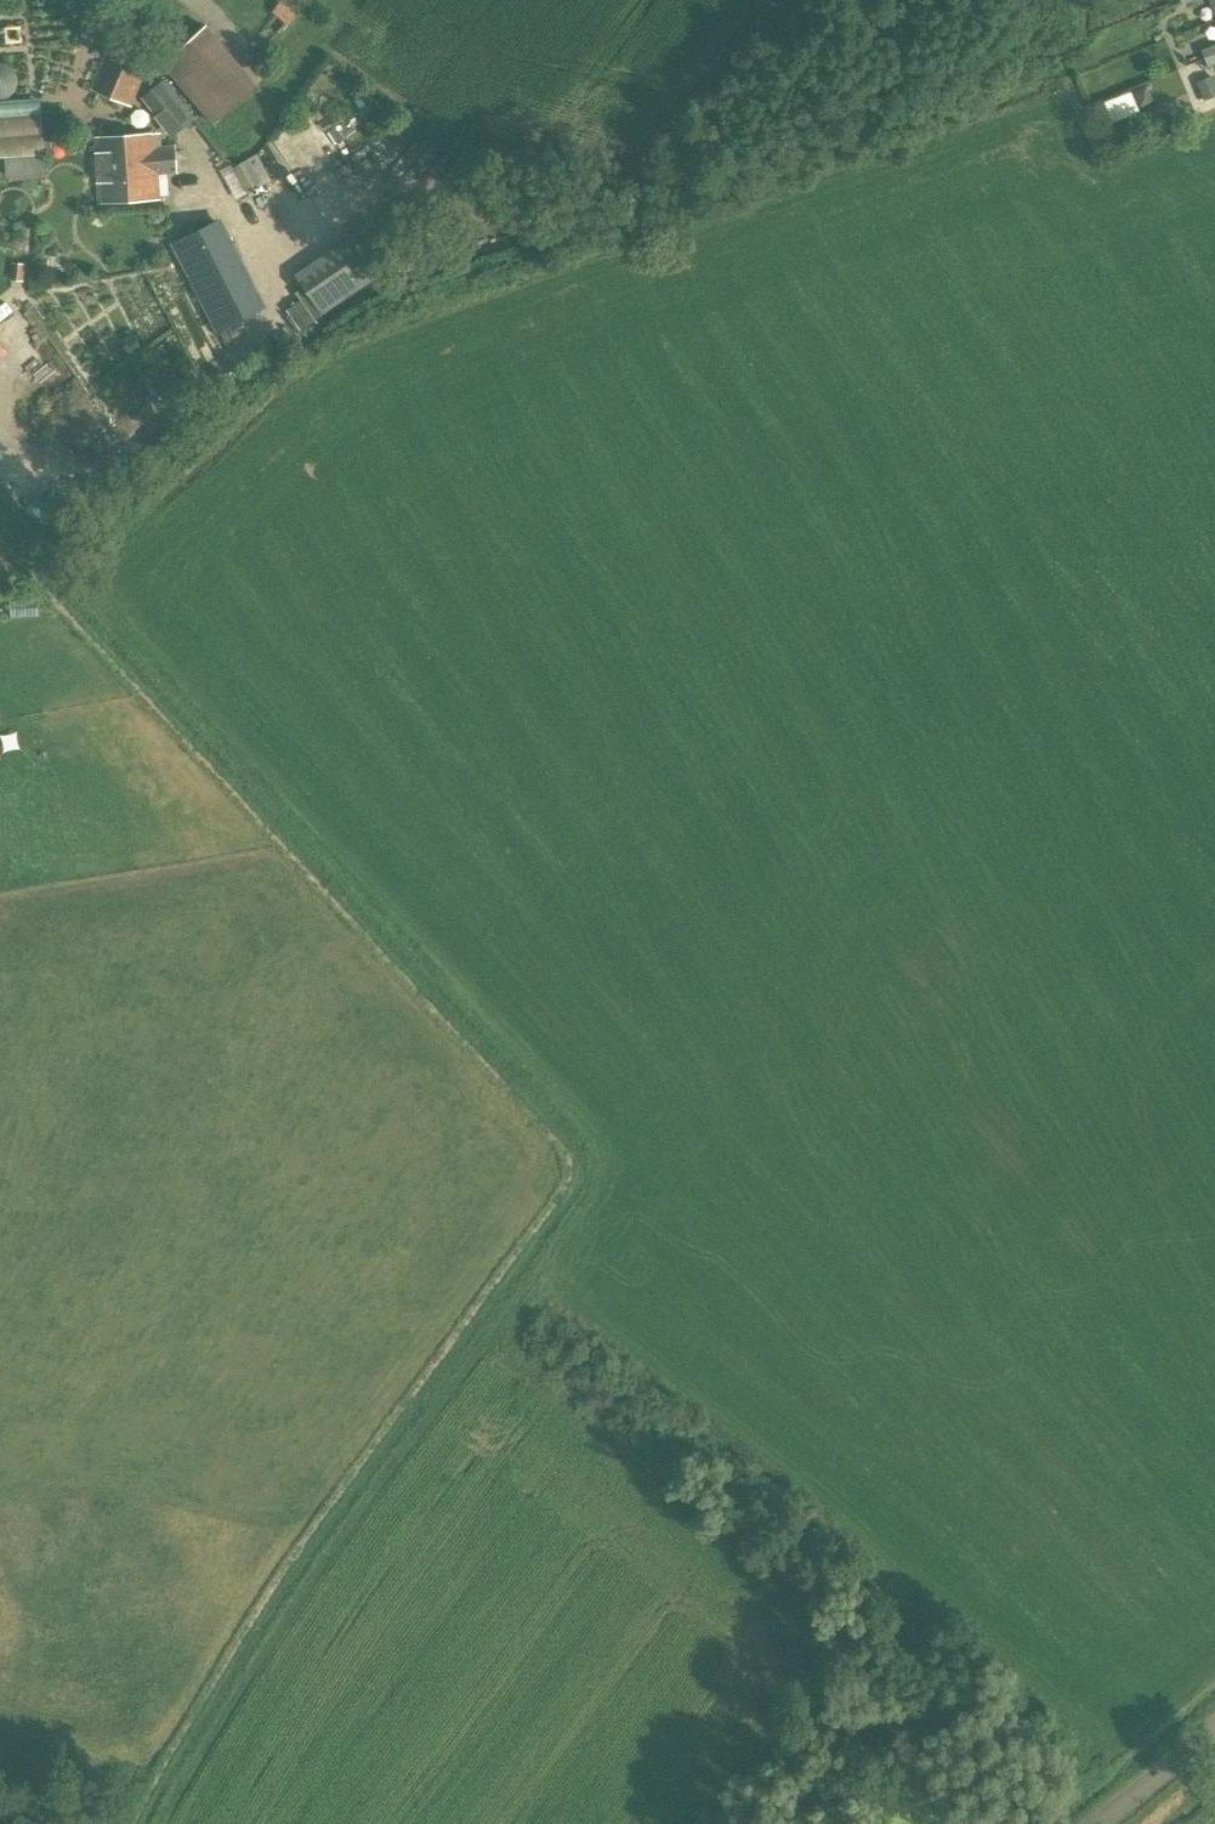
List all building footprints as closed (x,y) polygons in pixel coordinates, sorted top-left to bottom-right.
[(206,25),(162,64),(212,124),(257,85),(206,25)] [(89,88),(132,106),(151,58),(110,40),(89,88)] [(1201,50),(1205,58),(1214,53),(1214,44),(1201,50)] [(1205,58),(1208,66),(1214,63),(1214,53),(1205,58)] [(2,99),(5,98),(7,97),(9,96),(10,95),(12,94),(13,92),(15,90),(16,88),(16,87),(17,85),(17,83),(17,82),(17,78),(17,76),(17,75),(16,73),(15,70),(13,68),(11,67),(9,65),(7,64),(5,63),(3,62),(1,62),(0,62),(0,99),(2,99)] [(412,127),(330,66),(292,119),(374,180),(412,127)] [(164,78),(141,97),(155,115),(153,115),(171,137),(196,117),(164,78)] [(1135,87),(1108,98),(1116,116),(1142,106),(1135,87)] [(44,153),(41,125),(50,124),(49,112),(41,113),(40,98),(0,101),(0,157),(44,153)] [(96,138),(100,203),(159,199),(157,173),(177,171),(175,147),(155,148),(155,135),(96,138)] [(220,170),(236,199),(247,193),(245,190),(259,182),(261,185),(271,179),(256,153),(233,167),(231,164),(220,170)] [(26,178),(24,157),(5,158),(7,180),(26,178)] [(171,242),(217,332),(267,306),(221,217),(171,242)] [(351,236),(294,274),(303,286),(295,292),(300,299),(285,310),(300,329),(378,276),(351,236)]
